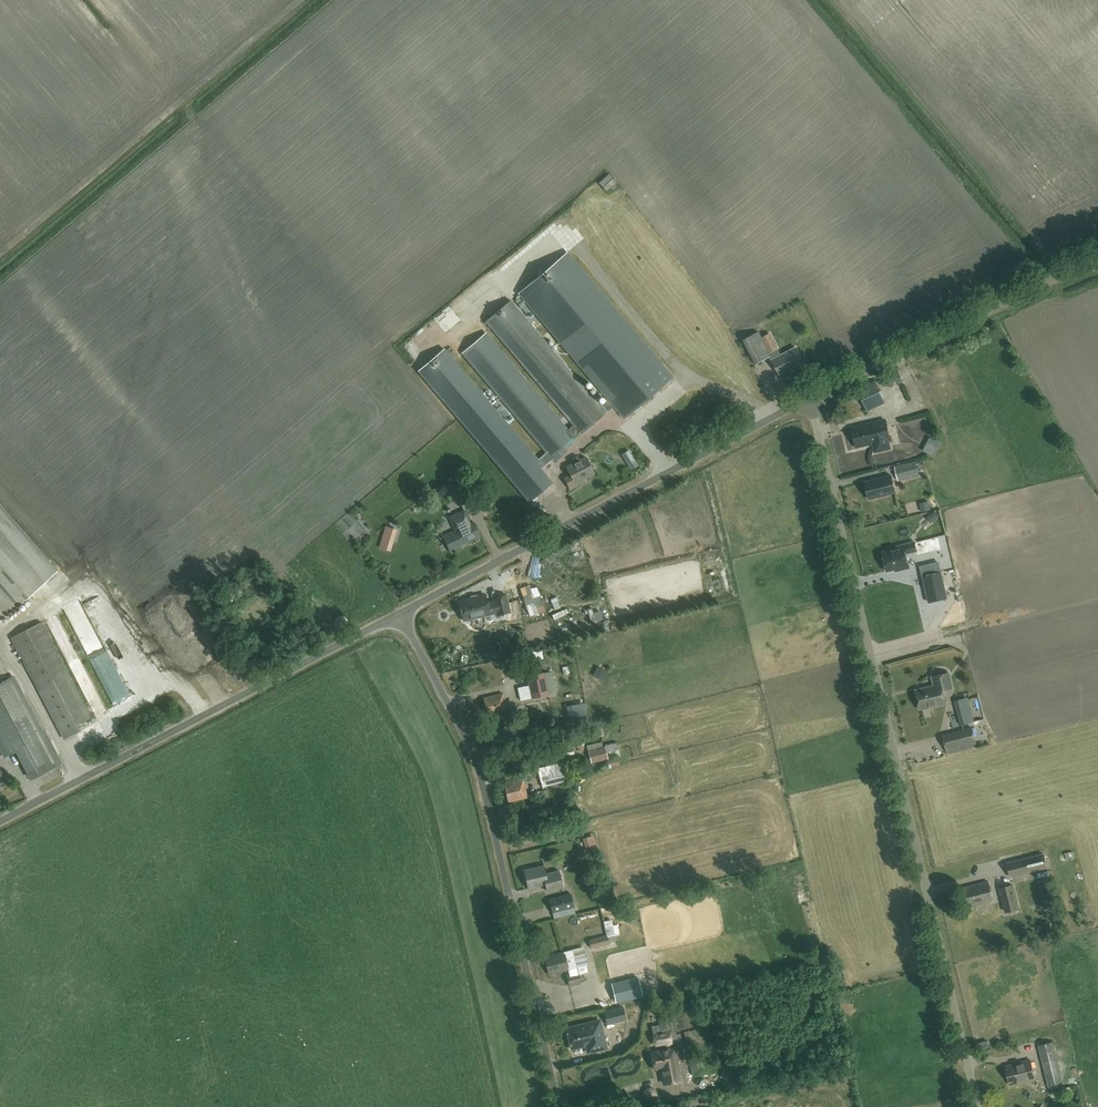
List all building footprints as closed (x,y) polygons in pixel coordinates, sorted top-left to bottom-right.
[(606,412),(614,405),(624,418),(672,377),(567,252),(519,293),(608,398),(600,405),(606,412)] [(444,349),(419,371),(529,501),(552,482),(540,469),(552,459),(554,462),(568,450),(563,445),(573,436),(579,431),(581,433),(606,412),(600,405),(511,301),(486,321),(574,425),(568,430),(486,333),(462,353),(547,453),(538,460),(444,349)] [(771,352),(779,347),(771,331),(763,335),(771,352)] [(784,378),(790,376),(791,373),(790,371),(804,363),(796,347),(780,356),(777,350),(770,354),(759,332),(744,340),(756,364),(771,356),(773,360),(772,360),(781,377),(784,378)] [(422,354),(417,342),(410,345),(415,357),(422,354)] [(891,387),(903,381),(897,371),(886,376),(891,387)] [(884,402),(879,393),(874,382),(858,390),(868,410),(884,402)] [(885,420),(852,428),(856,447),(873,443),(875,452),(890,448),(888,440),(890,439),(885,420)] [(627,458),(633,467),(641,461),(634,452),(627,458)] [(585,481),(584,479),(595,474),(587,457),(579,460),(577,456),(572,459),(574,463),(567,466),(571,474),(565,477),(571,488),(585,481)] [(932,472),(942,470),(940,460),(930,462),(932,472)] [(915,462),(895,467),(898,480),(919,475),(915,462)] [(865,482),(869,499),(895,492),(891,475),(865,482)] [(471,500),(463,486),(462,486),(459,481),(451,486),(453,491),(453,492),(461,506),(471,500)] [(491,514),(496,503),(490,500),(485,511),(491,514)] [(58,571),(0,505),(0,621),(58,571)] [(481,538),(473,522),(467,525),(466,522),(468,521),(463,511),(451,517),(457,530),(443,537),(450,552),(481,538)] [(907,554),(918,551),(915,542),(898,547),(899,549),(883,552),(888,572),(896,569),(897,572),(910,568),(907,554)] [(942,572),(924,576),(930,602),(948,598),(942,572)] [(529,615),(544,610),(536,588),(532,589),(530,585),(520,588),(529,615)] [(497,615),(510,612),(506,596),(493,599),(495,604),(487,606),(485,595),(459,600),(463,620),(496,613),(497,615)] [(555,611),(561,610),(560,598),(553,598),(555,611)] [(114,668),(93,612),(84,616),(81,610),(73,613),(75,619),(76,618),(94,667),(101,664),(104,671),(107,670),(115,691),(125,687),(117,667),(114,668)] [(554,612),(555,619),(570,618),(569,611),(554,612)] [(914,618),(914,631),(922,630),(922,618),(914,618)] [(11,638),(61,733),(64,739),(80,731),(77,725),(91,718),(41,622),(11,638)] [(545,672),(528,676),(532,697),(549,694),(545,672)] [(937,685),(916,690),(921,709),(946,703),(943,690),(953,688),(949,673),(933,677),(935,677),(937,685)] [(62,763),(48,737),(46,738),(13,676),(0,683),(0,748),(5,757),(17,750),(32,779),(62,763)] [(487,716),(507,713),(504,694),(484,698),(487,716)] [(967,698),(958,700),(960,709),(969,707),(967,698)] [(971,711),(981,708),(978,698),(968,701),(971,711)] [(580,724),(576,704),(567,706),(571,726),(580,724)] [(972,728),(943,735),(947,749),(976,742),(972,728)] [(591,764),(620,756),(616,742),(604,745),(605,747),(603,747),(602,743),(587,746),(591,764)] [(609,768),(620,765),(617,758),(607,761),(609,768)] [(540,778),(565,772),(563,763),(538,769),(540,778)] [(508,802),(527,797),(523,779),(503,783),(508,802)] [(543,803),(550,801),(548,790),(541,791),(543,803)] [(599,849),(596,835),(585,837),(587,851),(599,849)] [(1010,859),(1021,856),(1020,850),(1008,854),(1010,859)] [(1008,863),(1011,876),(1047,867),(1044,855),(1008,863)] [(547,891),(562,887),(558,872),(546,875),(544,865),(524,870),(529,888),(545,884),(547,891)] [(968,906),(993,900),(988,881),(963,887),(968,906)] [(1000,888),(1004,905),(1006,912),(1019,909),(1013,885),(1000,888)] [(571,894),(549,899),(552,912),(574,907),(571,894)] [(614,926),(607,927),(609,936),(616,934),(614,926)] [(591,949),(609,944),(607,935),(589,939),(591,949)] [(572,950),(576,967),(588,964),(583,947),(572,950)] [(568,969),(576,967),(572,950),(564,952),(544,956),(549,974),(567,970),(568,970),(568,969)] [(569,986),(580,983),(578,973),(577,973),(569,975),(567,975),(569,986)] [(602,984),(619,979),(618,973),(601,978),(602,984)] [(638,976),(611,983),(616,1003),(643,996),(638,976)] [(607,1023),(625,1019),(622,1006),(604,1010),(607,1023)] [(653,1026),(655,1034),(657,1044),(672,1042),(672,1043),(682,1041),(680,1033),(676,1034),(676,1030),(690,1028),(690,1024),(687,1011),(685,1012),(659,1016),(660,1024),(653,1026)] [(572,1050),(589,1046),(590,1051),(606,1047),(599,1020),(566,1028),(567,1030),(565,1032),(566,1038),(569,1038),(570,1046),(572,1050)] [(701,1029),(684,1032),(688,1049),(705,1046),(701,1029)] [(1047,1081),(1061,1077),(1053,1042),(1039,1045),(1047,1081)] [(651,1061),(652,1066),(655,1067),(655,1068),(662,1067),(664,1084),(681,1081),(675,1048),(652,1052),(653,1059),(651,1061)] [(703,1051),(689,1054),(693,1075),(707,1071),(703,1051)] [(1010,1084),(1035,1078),(1030,1059),(1005,1065),(1010,1084)]
